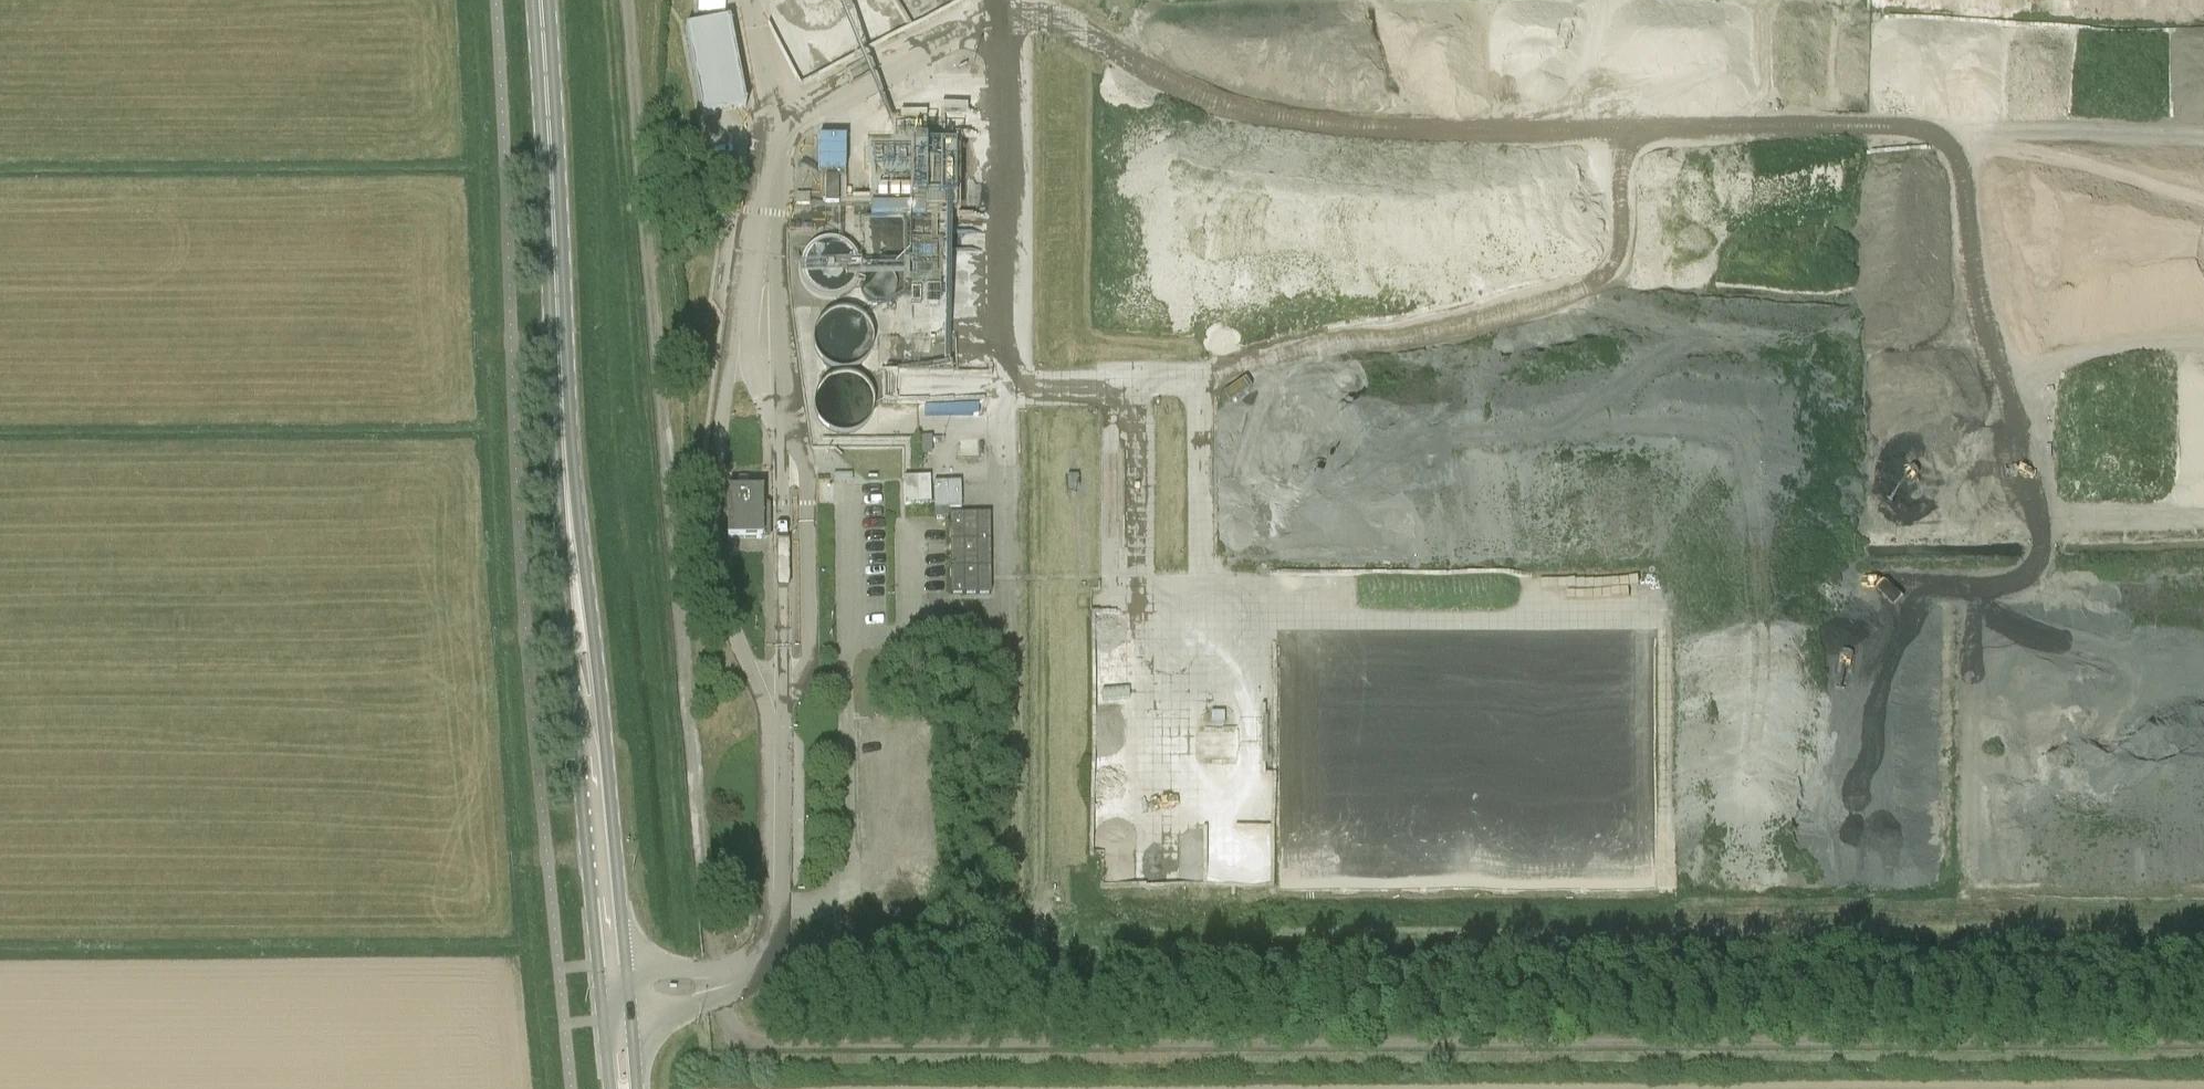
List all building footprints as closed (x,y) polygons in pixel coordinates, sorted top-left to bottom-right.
[(727,10),(727,0),(699,0),(699,11),(727,10)] [(729,20),(685,29),(703,115),(746,106),(729,20)] [(818,168),(854,169),(855,136),(819,136),(818,168)] [(826,178),(825,206),(840,206),(841,178),(826,178)] [(843,291),(854,279),(858,263),(853,248),(841,237),(825,234),(810,239),(800,250),(796,266),(801,281),(812,291),(828,295),(843,291)] [(886,299),(893,293),(896,284),(893,274),(887,268),(878,265),(869,267),(862,274),(859,282),(861,292),(868,298),(877,301),(886,299)] [(858,360),(869,348),(873,333),(868,318),(856,307),(841,303),(826,308),(815,320),(812,335),(816,350),(828,361),(843,365),(858,360)] [(859,425),(870,413),(873,398),(869,382),(857,372),(841,368),(826,373),(815,385),(812,400),(817,415),(828,426),(843,430),(859,425)] [(903,503),(932,502),(931,474),(902,475),(903,503)] [(964,483),(935,482),(935,509),(947,509),(963,509),(964,483)] [(727,491),(727,539),(765,539),(768,536),(768,525),(765,522),(761,522),(761,490),(727,491)] [(947,509),(935,509),(935,518),(945,519),(947,519),(947,511),(947,509)] [(950,515),(950,519),(950,547),(950,552),(950,595),(989,595),(989,558),(989,515),(950,515)] [(1198,728),(1199,756),(1238,755),(1237,726),(1198,728)]
